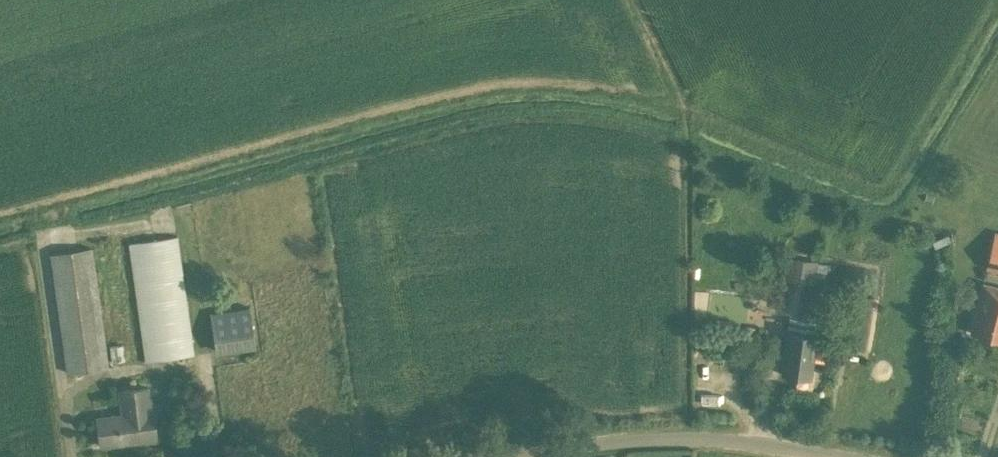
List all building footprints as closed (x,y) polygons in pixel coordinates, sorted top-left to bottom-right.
[(995,231),(985,269),(997,272),(997,232),(995,231)] [(128,242),(145,361),(194,354),(178,236),(128,242)] [(50,253),(66,373),(109,366),(92,247),(50,253)] [(827,262),(817,261),(817,260),(786,256),(778,311),(794,314),(791,334),(788,334),(783,375),(808,378),(814,337),(815,337),(818,316),(810,315),(815,275),(825,277),(827,262)] [(852,266),(837,343),(862,348),(872,294),(866,293),(871,269),(852,266)] [(997,340),(997,287),(982,283),(970,333),(997,340)] [(248,307),(210,312),(215,353),(254,348),(248,307)] [(107,345),(110,362),(127,360),(124,342),(107,345)] [(97,417),(100,446),(142,441),(142,442),(157,440),(153,411),(151,411),(148,387),(119,391),(122,413),(97,417)]
